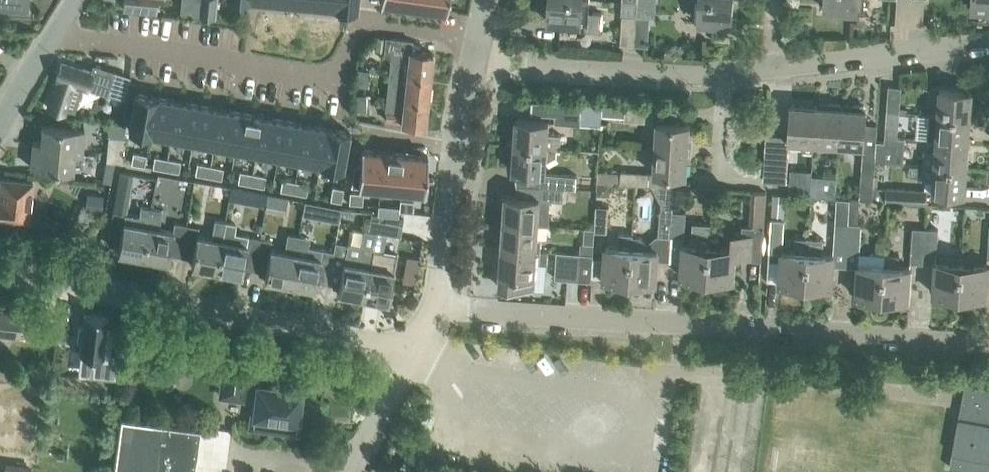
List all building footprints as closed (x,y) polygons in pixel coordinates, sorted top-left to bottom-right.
[(27,10),(28,0),(0,0),(0,8),(27,10)] [(123,6),(155,8),(156,0),(123,0),(123,6)] [(216,2),(216,0),(200,0),(199,17),(200,17),(215,18),(216,9),(216,2)] [(334,6),(350,8),(350,6),(356,7),(357,0),(334,0),(334,6)] [(402,8),(423,11),(425,0),(403,0),(402,8)] [(423,11),(445,13),(446,0),(425,0),(423,11)] [(589,0),(548,0),(547,21),(587,24),(587,29),(601,30),(603,12),(588,11),(589,0)] [(691,9),(698,9),(697,22),(731,24),(732,0),(692,0),(691,9)] [(865,0),(825,0),(824,9),(864,12),(865,0)] [(622,45),(634,45),(636,16),(624,16),(622,45)] [(649,17),(636,16),(634,45),(648,46),(649,17)] [(389,72),(429,76),(431,52),(410,50),(411,42),(411,39),(386,36),(383,55),(392,56),(392,58),(390,58),(389,72)] [(376,37),(375,50),(383,50),(385,38),(376,37)] [(56,79),(47,107),(64,113),(65,109),(73,111),(81,88),(86,89),(87,88),(106,94),(113,71),(92,64),(90,72),(61,62),(55,79),(56,79)] [(356,69),(354,84),(367,85),(369,70),(356,69)] [(389,72),(386,96),(427,100),(429,76),(389,72)] [(886,110),(899,111),(901,87),(888,86),(886,110)] [(972,91),(939,88),(937,114),(970,117),(972,91)] [(134,92),(128,129),(150,133),(156,96),(134,92)] [(365,110),(365,94),(352,94),(352,109),(365,110)] [(156,96),(150,133),(171,137),(177,100),(156,96)] [(424,125),(427,100),(386,96),(385,111),(386,111),(386,119),(402,121),(402,123),(424,125)] [(177,100),(171,137),(191,140),(190,145),(191,145),(199,104),(177,100)] [(601,107),(555,103),(532,102),(531,112),(555,114),(554,122),(579,124),(579,121),(600,123),(601,107)] [(813,142),(837,144),(840,108),(840,106),(838,104),(828,103),(827,104),(826,107),(815,106),(813,142)] [(199,104),(191,145),(213,149),(220,108),(199,104)] [(788,141),(803,142),(802,150),(812,151),(813,142),(815,106),(790,105),(788,136),(776,135),(766,134),(763,180),(773,181),(785,182),(788,141)] [(850,109),(840,108),(837,144),(863,146),(862,157),(875,158),(876,135),(877,125),(865,124),(866,110),(864,110),(865,108),(863,106),(853,105),(851,107),(850,109)] [(625,107),(625,108),(624,119),(652,121),(653,109),(625,107)] [(220,108),(213,149),(214,145),(235,148),(241,112),(220,108)] [(241,112),(235,148),(256,152),(263,116),(241,112)] [(968,142),(970,117),(937,114),(936,139),(968,142)] [(263,116),(256,152),(277,156),(284,119),(263,116)] [(284,119),(277,156),(298,160),(305,123),(284,119)] [(558,148),(559,135),(547,134),(548,121),(515,119),(513,145),(515,145),(558,148)] [(690,123),(656,121),(655,147),(688,149),(690,123)] [(305,123),(298,160),(319,163),(318,168),(319,168),(326,127),(305,123)] [(884,136),(897,137),(898,125),(885,124),(884,136)] [(33,141),(32,145),(82,150),(84,129),(41,125),(40,141),(33,141)] [(326,127),(319,168),(341,172),(348,131),(326,127)] [(905,137),(897,137),(884,136),(876,135),(876,138),(875,158),(875,159),(874,161),(903,163),(905,137)] [(108,137),(107,148),(122,150),(124,138),(108,137)] [(966,167),(968,142),(936,139),(935,151),(925,150),(924,164),(966,167)] [(81,155),(82,150),(32,145),(30,167),(72,171),(74,154),(81,155)] [(574,189),(575,175),(550,173),(544,173),(545,162),(556,156),(556,149),(558,149),(558,148),(515,145),(513,145),(512,171),(520,172),(519,184),(544,186),(549,187),(563,188),(574,189)] [(686,175),(688,149),(655,147),(653,173),(686,175)] [(107,148),(106,160),(114,161),(115,161),(121,162),(122,150),(107,148)] [(354,164),(350,185),(379,188),(383,151),(361,149),(359,165),(354,164)] [(383,151),(379,188),(401,190),(404,153),(383,151)] [(133,152),(131,163),(144,166),(146,155),(133,152)] [(404,153),(401,190),(423,192),(427,155),(404,153)] [(154,156),(152,167),(165,170),(167,158),(154,156)] [(167,158),(165,170),(178,172),(180,161),(167,158)] [(197,163),(195,174),(208,176),(210,165),(197,163)] [(964,193),(966,167),(924,164),(923,178),(933,179),(932,191),(964,193)] [(210,165),(208,176),(221,179),(223,168),(210,165)] [(616,170),(598,169),(597,169),(596,181),(620,182),(620,183),(648,184),(649,172),(616,170)] [(110,182),(112,172),(104,170),(102,181),(110,182)] [(239,171),(237,182),(250,184),(252,173),(239,171)] [(252,173),(250,184),(263,187),(265,176),(252,173)] [(859,198),(859,199),(872,200),(872,199),(873,187),(873,175),(874,173),(861,173),(859,198)] [(834,196),(835,178),(810,176),(809,195),(834,196)] [(28,221),(32,181),(0,178),(0,180),(0,218),(28,221)] [(282,179),(280,190),(293,192),(295,181),(282,179)] [(295,181),(293,192),(306,195),(308,184),(295,181)] [(789,193),(808,195),(809,183),(790,181),(789,193)] [(608,184),(598,183),(598,193),(604,193),(608,190),(608,184)] [(542,211),(543,197),(563,198),(563,188),(549,187),(544,186),(519,184),(516,184),(515,195),(505,194),(503,222),(537,224),(538,210),(542,211)] [(243,188),(231,186),(230,192),(229,198),(241,201),(243,188)] [(332,186),(330,200),(341,201),(343,188),(332,186)] [(872,199),(886,200),(886,188),(873,187),(872,199)] [(925,204),(925,191),(886,188),(886,201),(925,204)] [(349,192),(348,203),(362,204),(363,193),(349,192)] [(763,193),(751,192),(749,224),(761,225),(763,193)] [(771,214),(771,218),(783,219),(785,193),(773,192),(771,214)] [(84,210),(101,213),(103,195),(86,193),(84,210)] [(399,207),(398,211),(412,212),(413,201),(400,200),(399,207)] [(315,216),(317,203),(305,201),(303,213),(315,216)] [(377,211),(377,215),(398,217),(398,211),(399,207),(378,205),(377,211)] [(118,245),(117,252),(142,256),(151,208),(140,206),(139,216),(112,211),(107,243),(118,245)] [(594,229),(594,231),(607,233),(608,207),(595,206),(594,229)] [(161,210),(151,208),(142,256),(167,261),(168,254),(180,256),(185,225),(173,223),(172,231),(158,228),(161,210)] [(657,235),(670,236),(672,211),(659,210),(657,235)] [(685,212),(672,211),(670,236),(683,237),(685,212)] [(375,232),(372,247),(363,297),(388,301),(397,254),(382,251),(385,233),(399,236),(403,217),(398,217),(377,215),(371,214),(368,230),(375,232)] [(198,227),(185,225),(180,256),(192,259),(190,266),(216,270),(225,220),(213,218),(210,238),(196,236),(198,227)] [(771,218),(768,260),(780,260),(778,283),(805,285),(808,244),(808,238),(794,237),(793,251),(781,250),(783,219),(771,218)] [(216,270),(241,275),(242,268),(254,270),(259,239),(247,236),(246,244),(233,242),(236,222),(225,220),(216,270)] [(501,248),(539,251),(540,238),(536,238),(537,224),(503,222),(501,248)] [(708,245),(710,245),(711,224),(693,222),(691,244),(683,244),(680,276),(706,278),(708,245)] [(833,248),(846,248),(848,223),(835,223),(833,248)] [(860,224),(848,223),(846,248),(859,249),(860,224)] [(708,245),(706,278),(732,280),(733,257),(759,258),(761,226),(740,225),(739,233),(731,233),(730,247),(710,245),(708,245)] [(961,263),(959,295),(985,297),(986,280),(988,280),(988,225),(986,265),(961,263)] [(922,264),(923,254),(925,228),(912,227),(910,263),(922,264)] [(578,253),(580,253),(592,254),(593,243),(594,231),(594,229),(584,228),(583,242),(579,241),(578,253)] [(925,228),(923,254),(936,254),(937,229),(925,228)] [(264,279),(289,283),(298,233),(286,231),(283,251),(270,249),(272,241),(259,239),(254,270),(265,272),(264,279)] [(605,246),(603,278),(629,280),(632,233),(632,232),(618,232),(618,247),(605,246)] [(298,233),(289,283),(314,288),(316,281),(327,283),(333,252),(335,240),(334,240),(332,249),(308,245),(309,235),(298,233)] [(632,233),(629,280),(655,282),(657,250),(652,249),(639,234),(633,234),(632,233)] [(335,240),(333,252),(327,283),(339,286),(338,292),(363,297),(372,247),(335,240)] [(805,285),(831,286),(833,254),(822,253),(822,245),(808,244),(805,285)] [(499,287),(533,289),(534,263),(546,264),(547,251),(539,251),(501,248),(499,287)] [(566,279),(578,280),(580,253),(578,253),(568,253),(556,252),(555,279),(566,279)] [(859,252),(856,296),(882,297),(884,265),(884,253),(859,252)] [(592,254),(580,253),(578,280),(590,281),(592,254)] [(882,297),(908,299),(910,267),(901,266),(901,253),(884,253),(884,265),(882,297)] [(933,294),(959,295),(961,263),(935,261),(933,294)] [(17,331),(19,319),(34,320),(36,306),(19,304),(19,307),(0,305),(0,330),(17,331)] [(109,318),(83,314),(83,316),(84,316),(82,326),(78,326),(76,342),(80,342),(79,352),(78,352),(78,354),(92,356),(90,376),(116,379),(120,354),(111,353),(114,332),(106,331),(107,320),(108,320),(109,318)] [(177,362),(172,365),(172,370),(175,374),(180,375),(184,372),(185,367),(182,363),(177,362)] [(220,394),(242,397),(242,398),(256,399),(252,426),(295,432),(300,390),(257,385),(259,369),(224,365),(220,394)] [(967,381),(958,422),(950,467),(975,471),(988,471),(988,385),(967,381)] [(199,426),(121,416),(113,471),(193,471),(199,426)]
